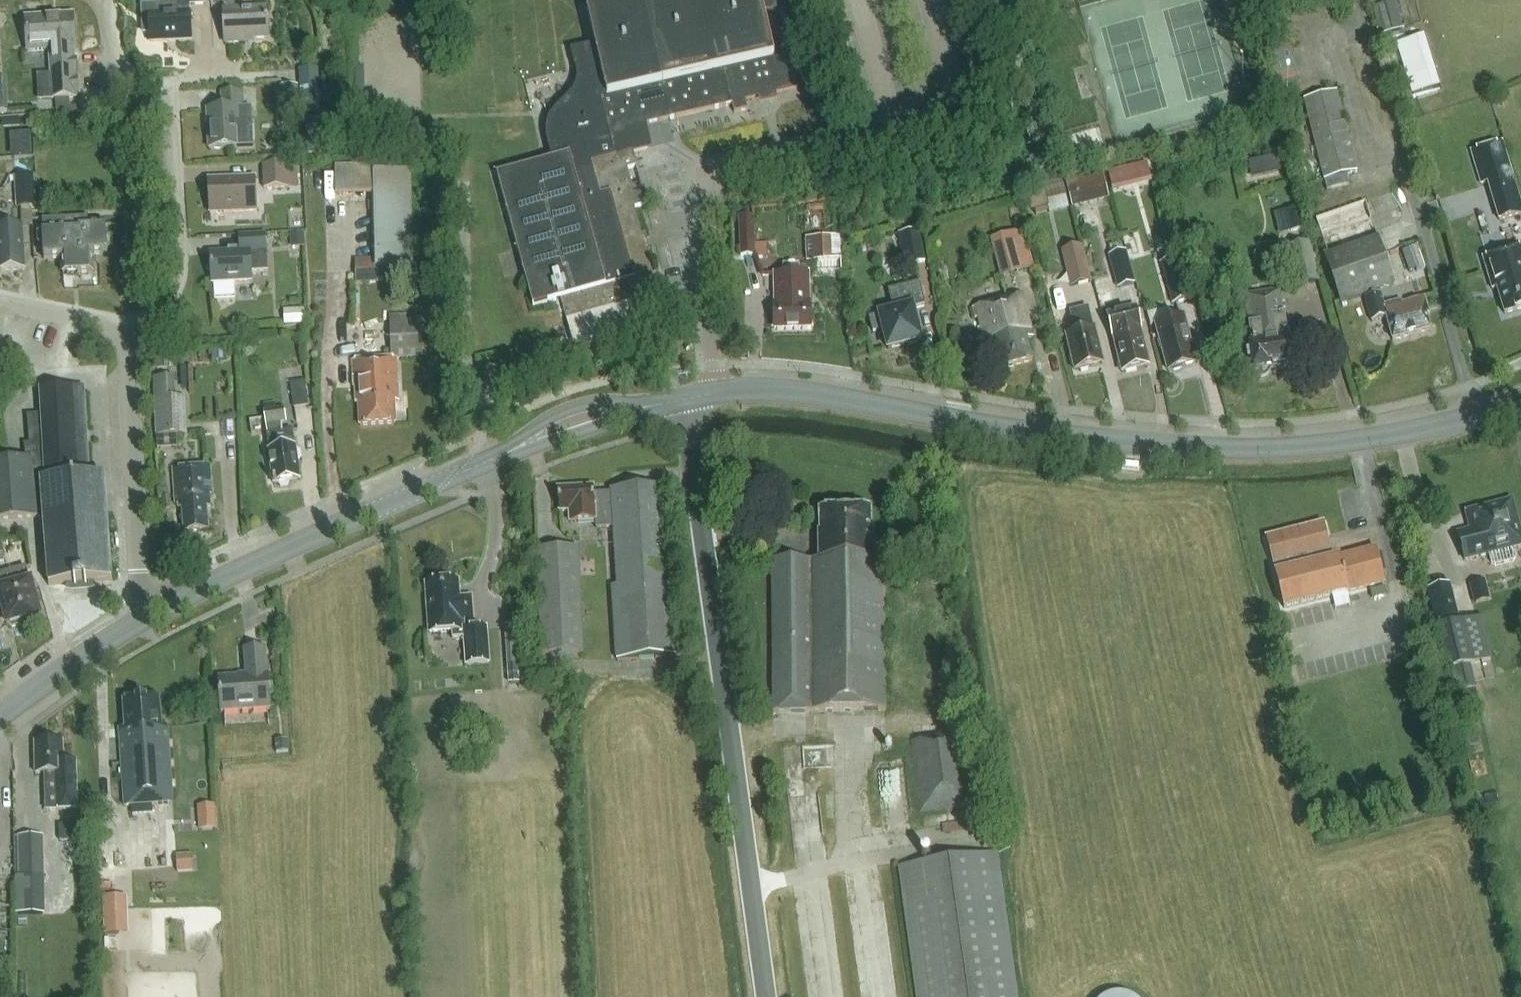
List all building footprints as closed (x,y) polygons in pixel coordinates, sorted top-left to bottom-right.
[(149,33),(150,41),(192,39),(191,14),(190,14),(190,6),(206,5),(206,0),(177,0),(178,4),(142,6),(143,33),(149,33)] [(235,0),(211,0),(211,2),(223,2),(224,11),(223,11),(225,44),(245,43),(244,40),(269,39),(267,8),(235,10),(235,1),(235,0)] [(634,330),(626,303),(660,294),(655,273),(651,274),(633,208),(647,204),(633,154),(654,149),(648,126),(670,120),(733,105),(735,114),(749,110),(746,99),(796,88),(776,0),(595,0),(596,7),(587,9),(596,45),(572,51),(577,75),(578,78),(578,81),(578,83),(577,86),(576,88),(575,90),(574,93),(571,96),(561,106),(554,112),(552,115),(550,118),(549,121),(548,124),(547,127),(547,130),(546,133),(546,139),(547,142),(551,158),(496,173),(531,306),(559,298),(572,346),(634,330)] [(1405,28),(1397,0),(1373,7),(1381,35),(1405,28)] [(74,60),(74,49),(75,49),(73,15),(25,18),(28,52),(49,50),(52,101),(78,99),(76,60),(74,60)] [(1440,87),(1424,35),(1396,44),(1412,95),(1440,87)] [(1274,84),(1297,79),(1290,50),(1267,56),(1274,84)] [(322,115),(320,69),(299,69),(301,116),(322,115)] [(1325,180),(1357,172),(1336,92),(1304,100),(1325,180)] [(237,148),(236,123),(245,122),(243,93),(221,94),(222,110),(207,110),(209,149),(237,148)] [(8,94),(0,95),(0,113),(9,113),(8,94)] [(1501,220),(1520,214),(1520,200),(1503,142),(1473,151),(1483,184),(1489,182),(1501,220)] [(1285,155),(1249,161),(1251,175),(1287,169),(1285,155)] [(1109,171),(1113,188),(1153,178),(1149,161),(1109,171)] [(296,188),(295,164),(263,165),(263,189),(296,188)] [(376,267),(414,266),(412,169),(376,170),(376,165),(366,165),(366,182),(374,181),(376,267)] [(257,212),(256,178),(208,180),(210,214),(257,212)] [(1066,197),(1063,185),(1043,190),(1046,203),(1066,197)] [(1328,252),(1323,254),(1326,263),(1341,305),(1395,286),(1365,201),(1316,218),(1328,252)] [(1274,214),(1279,235),(1303,229),(1297,208),(1274,214)] [(63,275),(78,274),(93,273),(92,255),(108,254),(106,224),(88,225),(88,217),(42,219),(43,230),(42,230),(44,260),(62,259),(63,275)] [(740,256),(756,256),(758,259),(768,259),(767,244),(755,245),(754,217),(738,217),(740,256)] [(23,270),(20,227),(0,228),(0,271),(23,270)] [(1003,243),(1011,275),(1034,269),(1023,231),(1001,237),(1003,243)] [(212,284),(214,284),(252,282),(251,273),(267,272),(265,234),(239,236),(240,252),(210,254),(212,284)] [(926,262),(921,235),(899,239),(905,266),(926,262)] [(841,260),(840,237),(805,238),(806,261),(841,260)] [(1321,282),(1309,241),(1285,248),(1297,289),(1321,282)] [(1091,282),(1081,246),(1061,251),(1070,287),(1091,282)] [(1520,309),(1520,247),(1483,258),(1492,290),(1497,289),(1504,314),(1520,309)] [(1189,301),(1178,259),(1161,263),(1171,305),(1189,301)] [(1135,284),(1128,260),(1113,264),(1119,288),(1135,284)] [(811,303),(810,274),(807,274),(797,274),(797,267),(783,267),(784,274),(774,275),(775,330),(808,329),(813,329),(812,303),(811,303)] [(893,313),(870,319),(873,332),(883,330),(888,350),(921,341),(913,309),(925,306),(919,283),(888,291),(893,313)] [(1247,345),(1251,370),(1252,374),(1254,376),(1256,378),(1259,380),(1262,381),(1266,379),(1268,376),(1270,373),(1271,368),(1296,364),(1292,339),(1287,339),(1280,291),(1241,297),(1244,315),(1247,315),(1252,344),(1247,345)] [(1386,318),(1392,340),(1430,330),(1425,316),(1429,315),(1424,298),(1402,305),(1400,300),(1383,305),(1380,294),(1365,298),(1372,322),(1386,318)] [(982,344),(987,343),(989,349),(993,348),(998,370),(1032,361),(1027,339),(1031,338),(1020,296),(973,308),(979,332),(982,344)] [(1088,308),(1070,313),(1075,334),(1067,336),(1075,371),(1078,370),(1080,372),(1088,370),(1089,367),(1092,366),(1092,363),(1102,361),(1094,329),(1093,329),(1088,308)] [(1139,332),(1134,309),(1108,315),(1122,373),(1149,366),(1140,331),(1139,332)] [(305,325),(304,310),(283,311),(284,326),(305,325)] [(1156,324),(1160,338),(1168,371),(1171,370),(1174,372),(1181,370),(1182,367),(1195,364),(1183,316),(1156,324)] [(426,358),(426,320),(391,320),(392,359),(426,358)] [(970,338),(961,340),(964,350),(973,347),(970,338)] [(399,402),(397,359),(354,361),(356,404),(360,404),(361,425),(395,424),(394,402),(399,402)] [(176,398),(175,377),(153,378),(158,449),(178,447),(177,435),(188,435),(186,397),(176,398)] [(309,406),(306,381),(290,383),(294,408),(309,406)] [(42,415),(29,416),(31,444),(26,444),(27,459),(0,461),(0,520),(44,517),(49,586),(75,584),(75,588),(77,588),(76,584),(86,583),(86,587),(87,587),(87,583),(113,581),(105,475),(89,476),(84,388),(40,389),(42,415)] [(280,484),(280,485),(288,484),(290,482),(301,481),(298,463),(301,460),(300,452),(296,450),(296,446),(295,446),(293,431),(283,432),(282,423),(287,423),(285,409),(276,410),(275,402),(263,404),(270,449),(269,449),(274,485),(280,484)] [(212,507),(211,493),(212,493),(210,466),(173,469),(176,504),(178,505),(178,509),(183,509),(185,532),(209,530),(207,507),(212,507)] [(618,661),(674,656),(663,487),(612,490),(612,492),(594,493),(594,487),(557,490),(559,513),(574,512),(575,524),(595,523),(596,530),(614,528),(619,587),(612,588),(618,661)] [(1495,566),(1514,561),(1517,557),(1514,548),(1520,546),(1520,536),(1512,500),(1465,512),(1470,530),(1457,533),(1464,561),(1488,555),(1491,564),(1495,566)] [(773,712),(886,711),(885,560),(874,560),(873,532),(872,532),(871,511),(821,511),(821,534),(819,534),(820,560),(772,561),(773,712)] [(1266,538),(1284,609),(1348,593),(1384,584),(1376,550),(1333,561),(1324,524),(1266,538)] [(584,653),(579,547),(536,549),(541,655),(584,653)] [(7,626),(10,626),(12,628),(21,626),(22,623),(41,617),(31,581),(29,582),(25,569),(1,575),(5,589),(0,590),(0,600),(7,626)] [(464,621),(472,621),(470,598),(458,598),(457,581),(444,582),(442,578),(429,578),(428,583),(425,583),(428,633),(450,631),(451,639),(463,638),(465,665),(487,664),(485,628),(464,629),(464,621)] [(1469,584),(1475,604),(1490,600),(1485,580),(1469,584)] [(1459,618),(1450,583),(1426,590),(1457,708),(1461,707),(1462,710),(1481,705),(1471,667),(1493,661),(1480,613),(1459,618)] [(522,665),(520,626),(505,626),(507,666),(522,665)] [(220,712),(272,709),(269,674),(267,674),(266,649),(245,651),(246,677),(218,679),(220,712)] [(153,816),(152,805),(173,804),(168,726),(162,727),(160,698),(123,700),(125,729),(119,729),(125,807),(132,806),(133,817),(153,816)] [(972,807),(964,735),(911,741),(919,813),(972,807)] [(289,752),(289,740),(275,741),(276,753),(289,752)] [(63,742),(35,743),(36,774),(44,774),(45,811),(48,811),(72,811),(78,810),(76,761),(64,762),(63,742)] [(1498,801),(1495,790),(1483,792),(1485,804),(1498,801)] [(45,877),(44,836),(18,836),(18,877),(45,877)] [(999,853),(898,867),(916,996),(1018,996),(999,853)] [(129,895),(104,896),(106,935),(130,934),(129,895)] [(1130,988),(1107,996),(1134,996),(1130,988)]
